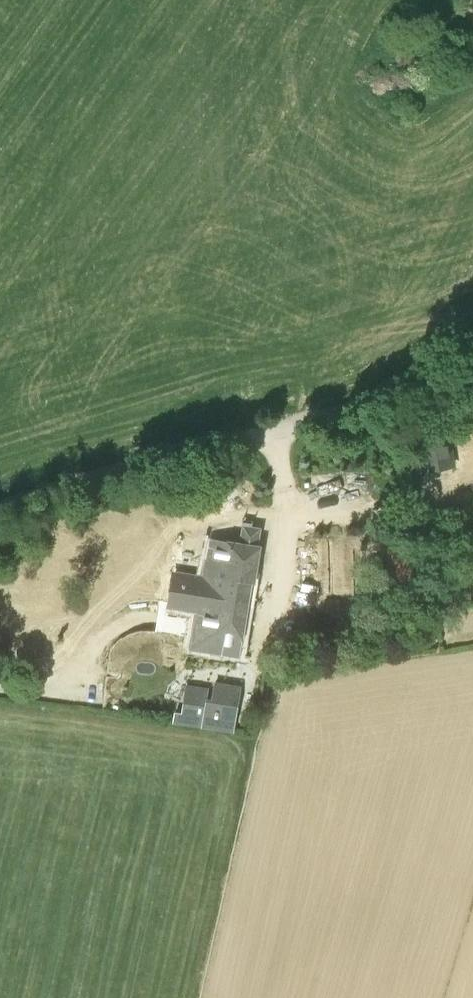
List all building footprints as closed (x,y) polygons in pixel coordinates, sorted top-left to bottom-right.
[(455,467),(451,444),(418,451),(422,473),(455,467)] [(335,469),(335,489),(367,488),(367,468),(335,469)] [(229,658),(245,659),(255,533),(240,532),(239,550),(215,549),(212,588),(184,586),(182,613),(204,615),(202,645),(229,648),(229,658)] [(234,732),(241,687),(214,682),(211,696),(191,693),(185,723),(234,732)]
